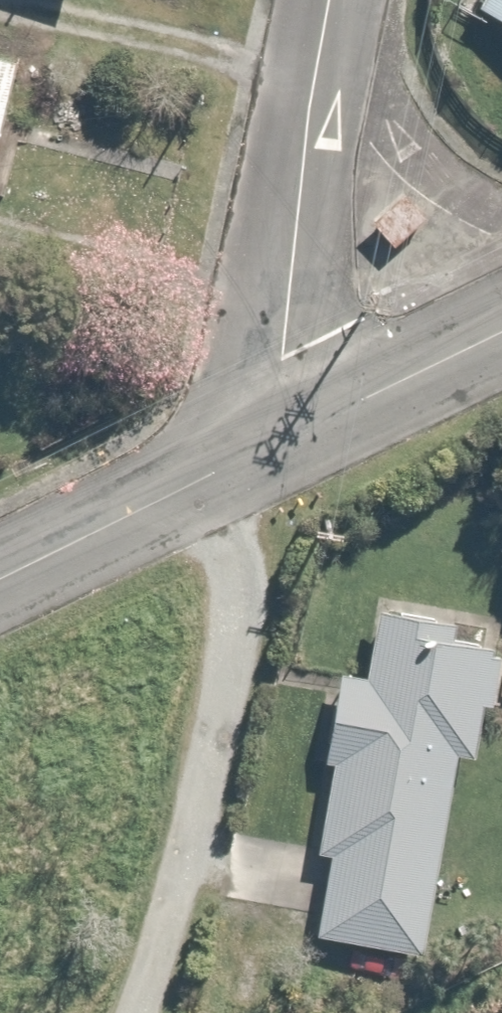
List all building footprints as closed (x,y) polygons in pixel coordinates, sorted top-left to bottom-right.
[(478,14),(501,28),(501,0),(486,0),(478,14)] [(0,63),(0,176),(25,69),(0,63)] [(335,858),(324,939),(432,959),(469,761),(485,764),(501,673),(501,651),(467,644),(469,630),(384,614),(372,679),(347,674),(313,854),(335,858)]
